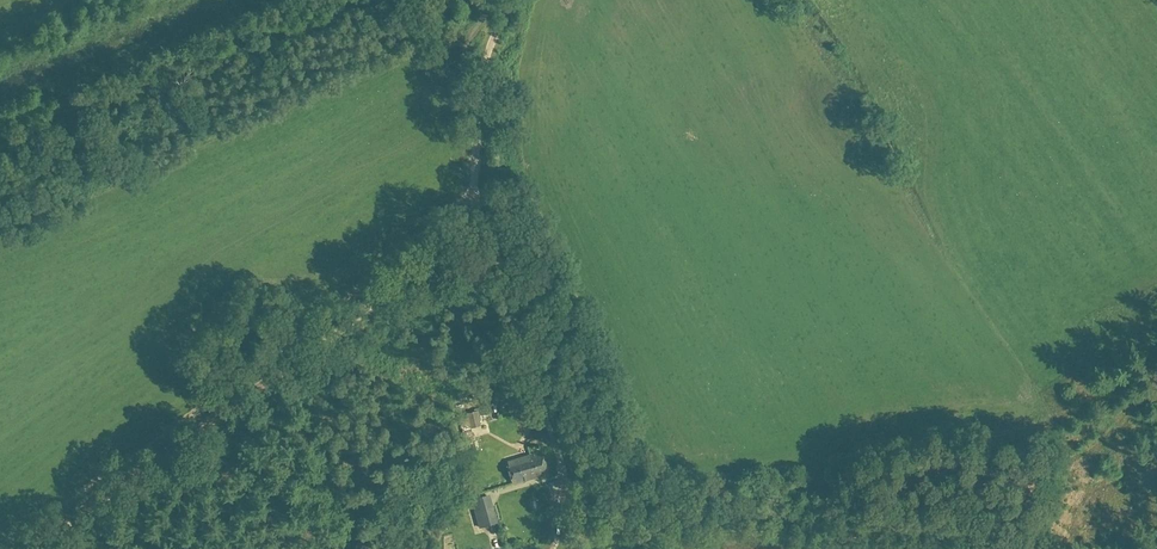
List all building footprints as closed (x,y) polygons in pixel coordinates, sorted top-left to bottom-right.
[(498,411),(496,404),(459,414),(466,440),(467,439),(469,448),(479,446),(478,442),(475,442),(471,427),(482,425),(479,415),(488,413),(498,411)] [(542,451),(531,454),(535,465),(521,469),(525,480),(548,474),(542,451)] [(535,465),(531,454),(507,461),(513,483),(525,480),(521,469),(535,465)] [(471,499),(480,527),(498,522),(490,493),(471,499)]
